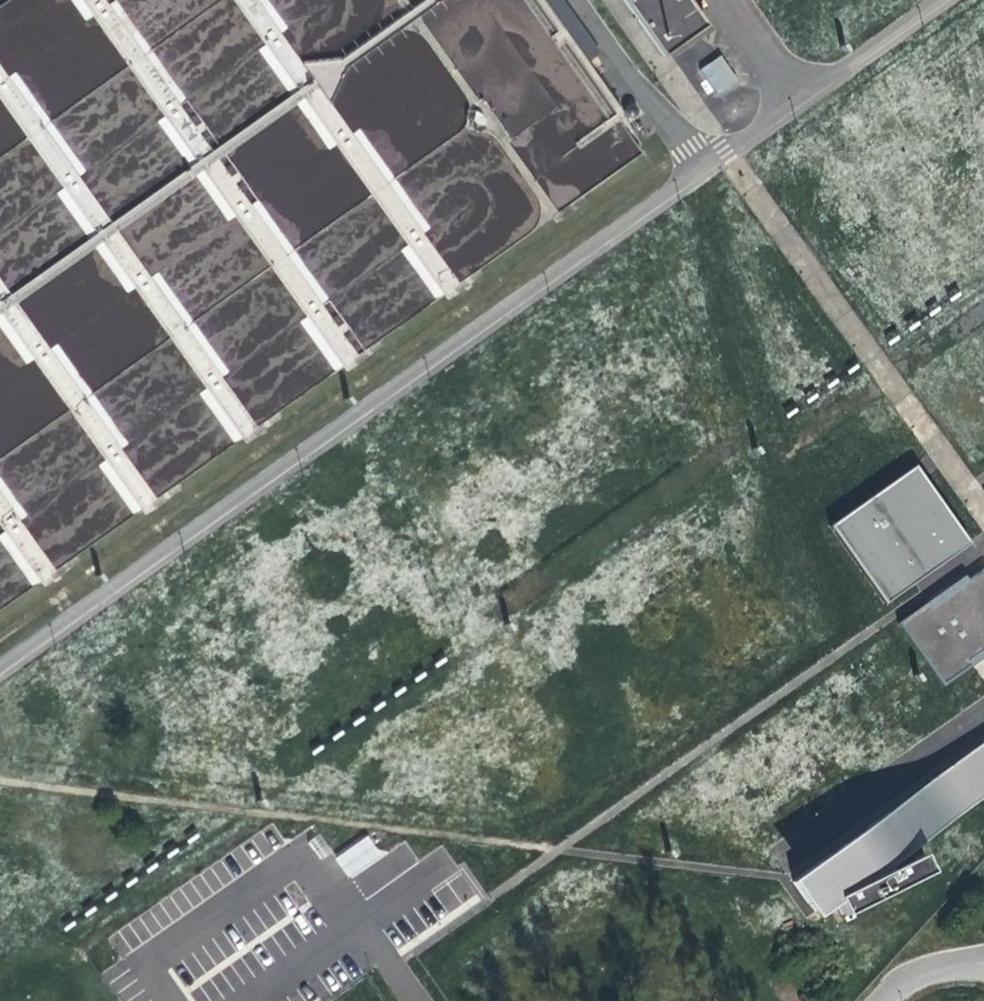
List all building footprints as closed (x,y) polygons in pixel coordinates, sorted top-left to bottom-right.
[(671,51),(716,20),(702,0),(636,0),(671,51)] [(716,94),(738,79),(720,54),(699,70),(716,94)] [(830,527),(885,603),(971,542),(916,466),(830,527)] [(900,624),(943,687),(983,659),(983,566),(900,624)] [(930,867),(921,849),(889,865),(883,850),(983,778),(983,745),(797,875),(818,905),(836,894),(844,910),(930,867)] [(350,876),(379,853),(366,836),(336,859),(350,876)]
